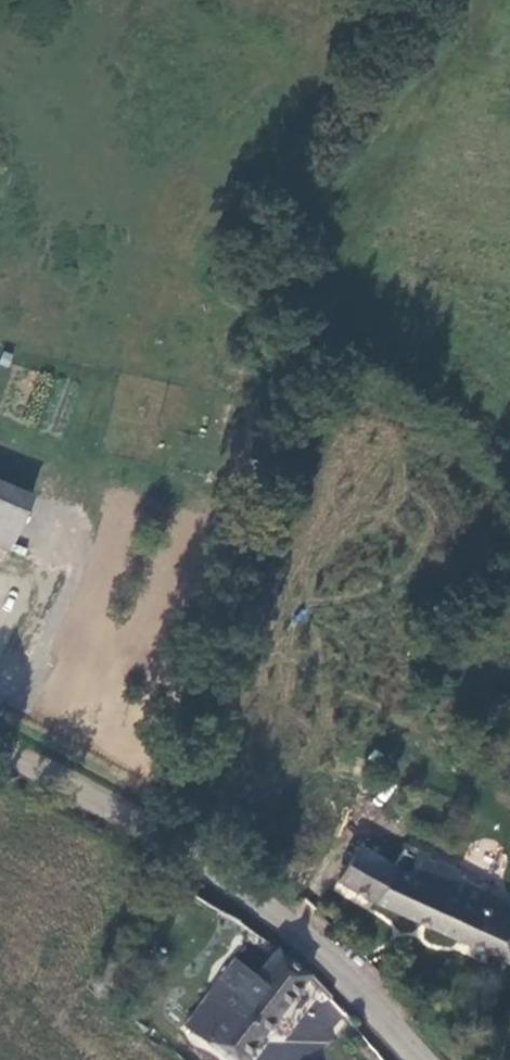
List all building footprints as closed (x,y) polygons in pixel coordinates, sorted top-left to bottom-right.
[(0,488),(0,562),(5,564),(28,500),(0,488)] [(404,849),(389,869),(356,847),(336,879),(375,905),(509,965),(509,920),(489,910),(497,892),(404,849)] [(309,985),(278,957),(254,983),(236,968),(184,1034),(216,1059),(246,1059),(309,985)]
